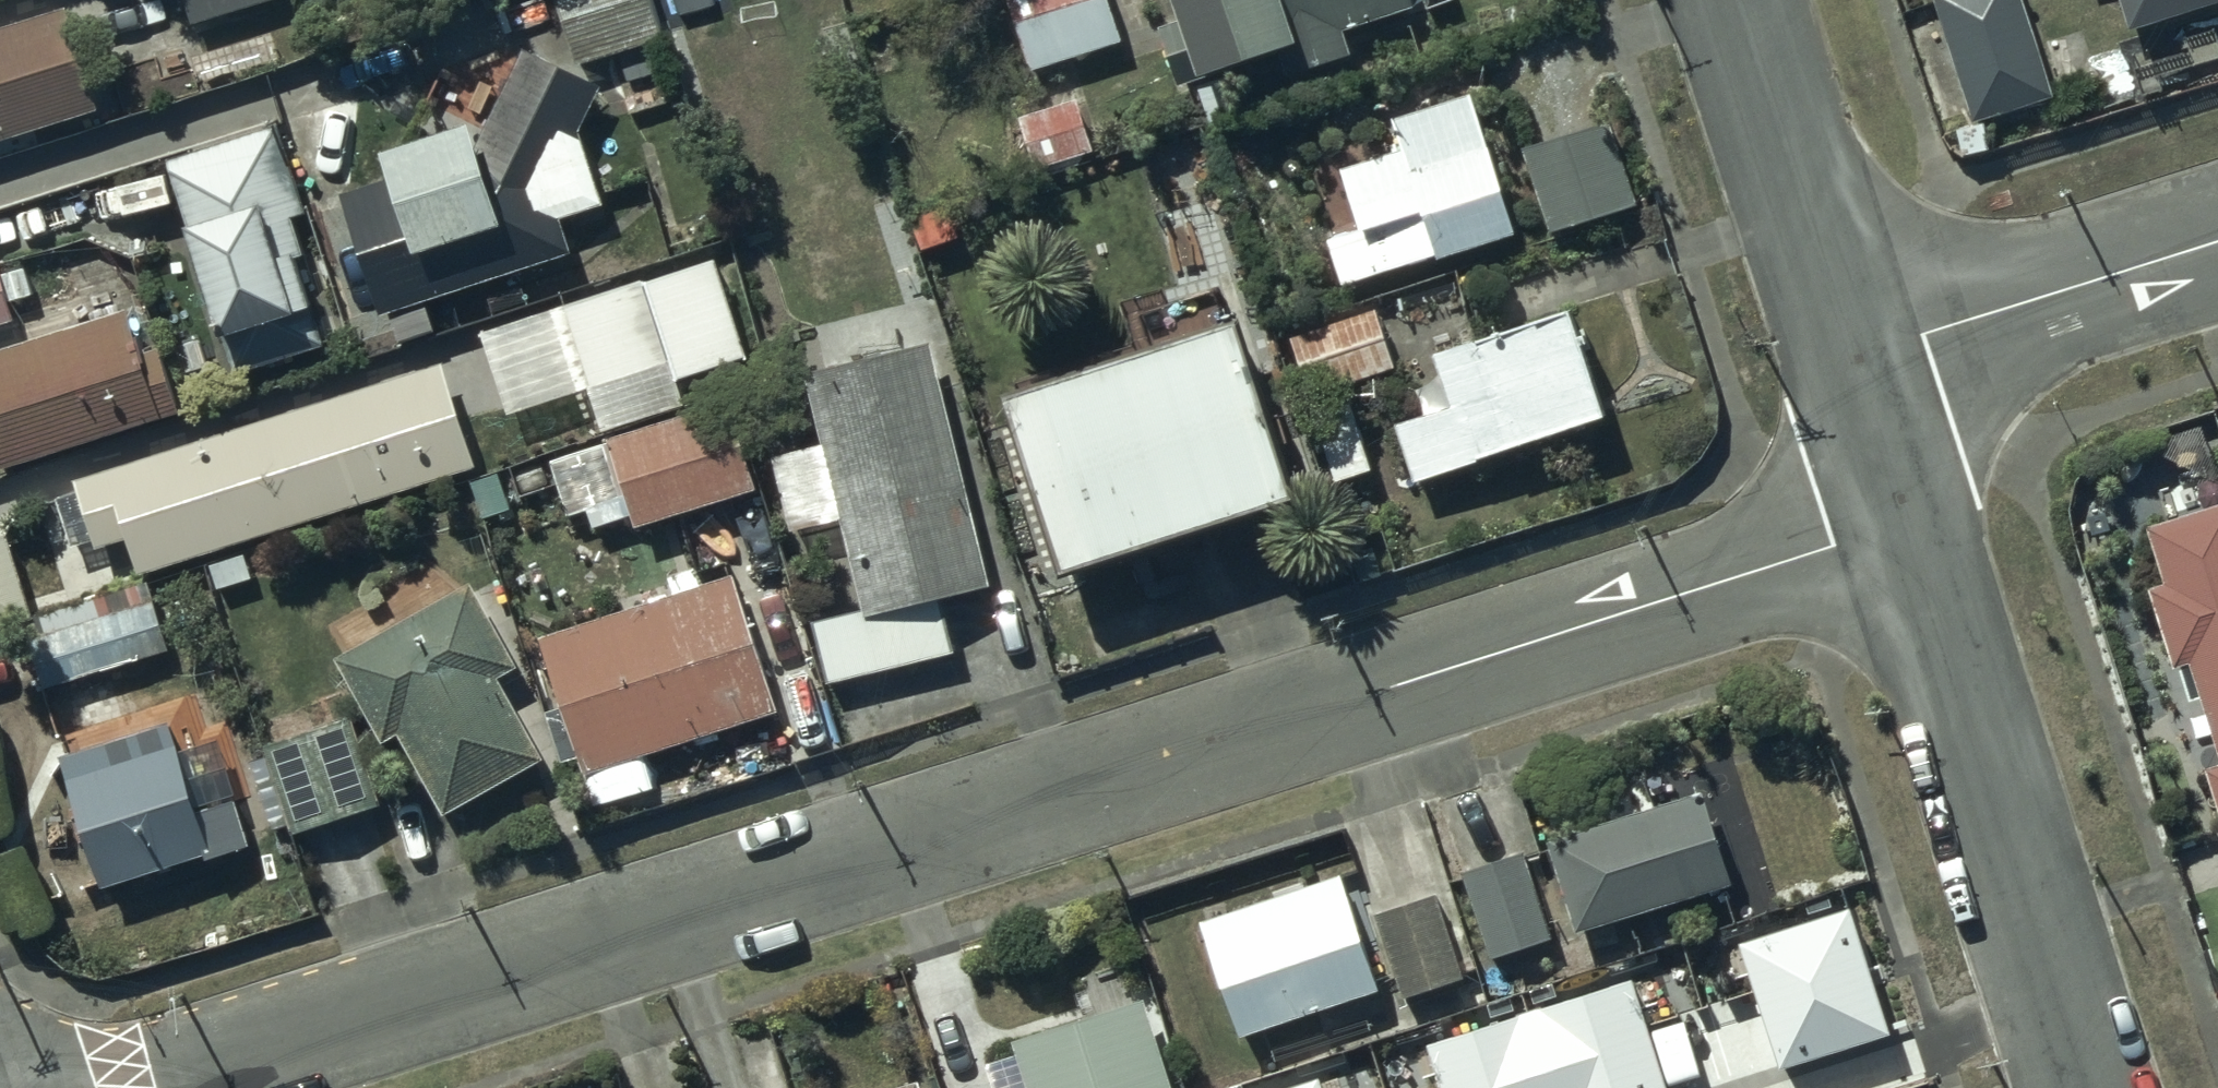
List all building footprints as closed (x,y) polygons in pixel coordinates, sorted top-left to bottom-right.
[(185,22),(272,0),(180,0),(185,22)] [(570,64),(660,37),(648,0),(550,0),(570,64)] [(1027,72),(1118,45),(1105,0),(1006,0),(1027,72)] [(1191,78),(1269,52),(1279,80),(1346,58),(1337,32),(1408,9),(1405,0),(1162,0),(1191,78)] [(1970,123),(2049,100),(2020,0),(1935,0),(1970,123)] [(2124,32),(2217,3),(2217,0),(2114,0),(2124,32)] [(93,111),(62,9),(0,28),(0,140),(93,111)] [(467,154),(457,128),(371,155),(379,183),(335,196),(373,317),(563,257),(553,223),(596,210),(572,132),(593,91),(519,53),(467,154)] [(1324,239),(1337,283),(1427,256),(1430,264),(1512,239),(1468,94),(1387,118),(1396,151),(1334,170),(1352,231),(1324,239)] [(1088,152),(1070,99),(1012,120),(1030,172),(1088,152)] [(1609,120),(1517,149),(1543,234),(1635,205),(1609,120)] [(276,130),(164,163),(184,230),(175,233),(207,342),(213,340),(224,376),(322,347),(310,307),(298,310),(283,260),(298,255),(286,217),(301,213),(276,130)] [(724,261),(546,311),(568,390),(664,363),(673,395),(756,372),(724,261)] [(9,323),(0,290),(0,325),(9,323)] [(1369,309),(1285,334),(1303,394),(1387,369),(1369,309)] [(1391,427),(1410,481),(1598,419),(1562,310),(1425,356),(1443,410),(1391,427)] [(170,411),(150,352),(131,359),(115,313),(0,352),(0,469),(170,411)] [(996,398),(1050,570),(1287,497),(1233,324),(996,398)] [(809,371),(858,607),(806,618),(820,686),(954,658),(941,597),(980,589),(929,345),(809,371)] [(121,540),(132,575),(469,466),(436,366),(69,485),(91,550),(121,540)] [(603,435),(606,444),(548,460),(563,512),(620,496),(629,526),(749,493),(724,402),(603,435)] [(1311,413),(1330,481),(1365,471),(1346,403),(1311,413)] [(2141,526),(2159,583),(2144,588),(2168,664),(2181,660),(2213,763),(2199,767),(2217,829),(2217,502),(2141,526)] [(662,579),(667,597),(540,635),(581,773),(772,716),(731,578),(696,588),(691,571),(662,579)] [(467,587),(330,662),(377,747),(395,737),(438,814),(536,761),(491,679),(511,668),(467,587)] [(26,638),(39,688),(166,652),(152,603),(26,638)] [(258,747),(287,836),(377,807),(349,717),(258,747)] [(55,759),(95,888),(205,854),(165,725),(55,759)] [(1541,835),(1568,931),(1728,885),(1701,790),(1541,835)] [(1459,870),(1485,956),(1547,937),(1521,851),(1459,870)] [(1198,922),(1234,1034),(1367,991),(1331,880),(1198,922)] [(1375,912),(1401,998),(1461,979),(1434,893),(1375,912)] [(1849,911),(1741,946),(1780,1066),(1888,1030),(1849,911)] [(1443,1087),(1667,1087),(1633,984),(1430,1049),(1443,1087)] [(1142,997),(1009,1035),(1015,1058),(982,1067),(988,1087),(1169,1087),(1142,997)]
